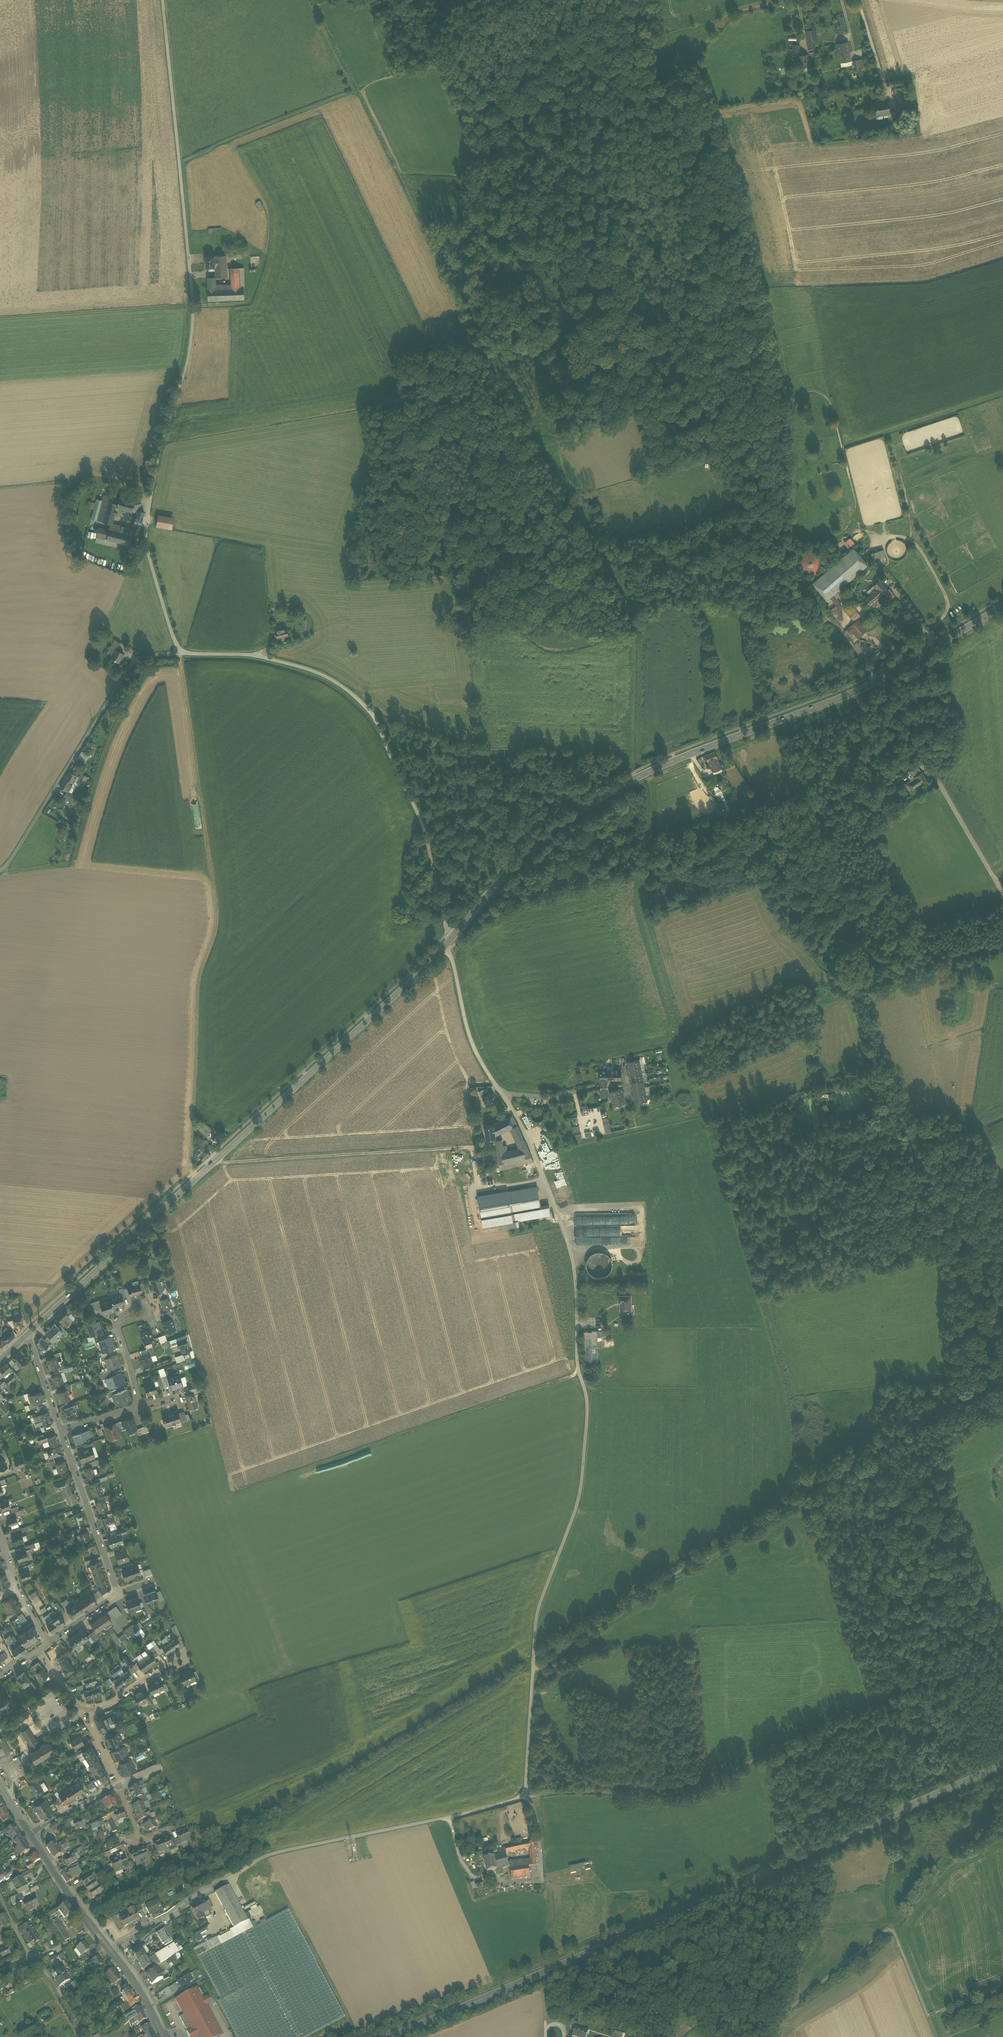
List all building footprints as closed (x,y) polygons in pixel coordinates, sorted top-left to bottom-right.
[(838,17),(841,29),(843,29),(847,28),(844,16),(838,17)] [(835,45),(841,64),(852,61),(847,42),(835,45)] [(797,59),(799,68),(809,66),(807,55),(797,57),(795,57),(795,59),(797,59)] [(853,59),(855,67),(862,65),(860,57),(853,59)] [(894,90),(898,107),(899,108),(909,106),(904,86),(894,89),(894,90)] [(873,105),(875,117),(887,115),(890,114),(889,109),(888,102),(873,105)] [(909,106),(899,108),(900,115),(908,113),(909,106)] [(888,117),(900,115),(899,108),(898,107),(889,109),(890,114),(887,115),(888,117)] [(216,278),(229,277),(228,268),(227,268),(227,255),(215,256),(215,268),(215,270),(216,277),(216,278)] [(206,256),(206,268),(210,268),(215,268),(215,256),(206,256)] [(244,268),(232,268),(232,277),(232,285),(232,288),(220,289),(220,300),(244,299),(244,288),(244,268)] [(216,285),(216,278),(216,277),(207,278),(208,301),(217,300),(216,289),(216,285)] [(232,288),(232,285),(216,285),(216,289),(217,300),(220,300),(220,289),(232,288)] [(103,495),(102,500),(97,521),(102,522),(109,497),(103,495)] [(112,498),(109,497),(102,522),(110,524),(112,525),(112,523),(117,507),(116,507),(119,498),(119,497),(112,496),(112,498)] [(117,507),(131,512),(131,511),(134,502),(119,498),(116,507),(117,507)] [(91,519),(97,521),(102,500),(97,499),(95,503),(94,509),(91,519)] [(94,509),(95,503),(88,501),(86,507),(94,509)] [(136,513),(135,518),(142,519),(144,512),(137,510),(139,503),(134,502),(131,511),(136,513)] [(156,527),(172,529),(174,518),(158,515),(156,527)] [(138,536),(141,525),(134,523),(133,528),(132,529),(126,528),(124,533),(109,529),(109,530),(106,540),(117,542),(129,545),(132,535),(138,536)] [(133,528),(112,523),(112,525),(110,524),(109,529),(124,533),(126,528),(132,529),(133,528)] [(106,540),(109,530),(99,527),(96,537),(106,540)] [(795,533),(787,533),(787,542),(796,541),(795,533)] [(132,535),(129,545),(136,547),(138,536),(132,535)] [(116,547),(117,542),(106,540),(96,537),(95,542),(116,547)] [(849,543),(852,540),(850,538),(844,543),(849,550),(853,547),(852,547),(849,543)] [(812,584),(826,600),(841,587),(843,590),(847,586),(845,584),(867,565),(853,549),(812,584)] [(883,550),(871,554),(875,565),(886,561),(883,550)] [(810,573),(817,570),(821,563),(818,556),(811,552),(803,555),(800,562),(802,569),(810,573)] [(879,581),(874,586),(877,589),(870,595),(865,600),(870,605),(884,593),(887,590),(879,581)] [(867,592),(870,595),(877,589),(874,586),(867,591),(867,592)] [(889,589),(887,590),(884,593),(891,600),(895,597),(892,594),(893,593),(889,589)] [(834,595),(833,596),(839,603),(840,605),(842,616),(843,616),(841,605),(840,602),(834,595)] [(830,610),(837,619),(843,619),(843,616),(842,616),(840,605),(839,603),(833,596),(830,598),(837,605),(830,610)] [(860,616),(858,614),(854,609),(848,614),(853,619),(854,621),(860,616)] [(853,631),(858,638),(867,630),(858,620),(847,629),(850,634),(853,631)] [(275,631),(277,640),(289,636),(287,628),(275,631)] [(111,659),(119,664),(124,655),(117,650),(111,647),(108,652),(113,655),(112,657),(111,659)] [(715,761),(719,769),(726,766),(723,758),(724,757),(721,750),(711,754),(714,761),(715,761)] [(88,755),(82,751),(78,758),(84,762),(88,755)] [(912,769),(915,774),(921,771),(917,766),(912,769)] [(79,778),(77,776),(72,773),(69,772),(65,779),(73,784),(75,781),(79,784),(82,786),(87,779),(81,775),(79,778)] [(908,784),(911,789),(926,779),(922,772),(913,778),(914,780),(908,784)] [(68,792),(73,784),(65,779),(60,787),(67,792),(67,791),(68,792)] [(714,788),(719,801),(725,799),(719,786),(714,788)] [(64,797),(73,803),(77,797),(71,793),(68,792),(67,791),(67,792),(64,797)] [(710,815),(720,811),(718,804),(714,806),(711,800),(702,803),(705,812),(709,811),(710,815)] [(60,822),(63,824),(69,828),(71,825),(62,819),(60,822)] [(627,1062),(635,1103),(647,1101),(646,1094),(644,1087),(643,1080),(642,1073),(639,1059),(627,1062)] [(600,1070),(600,1079),(606,1080),(621,1080),(621,1078),(621,1070),(614,1070),(607,1070),(600,1070)] [(610,1092),(614,1106),(625,1103),(622,1088),(610,1092)] [(484,1100),(487,1107),(497,1102),(495,1098),(494,1099),(492,1092),(489,1094),(484,1096),(485,1099),(484,1100)] [(826,1104),(819,1107),(822,1114),(829,1112),(826,1104)] [(544,1116),(544,1113),(542,1110),(539,1108),(535,1108),(532,1111),(530,1114),(531,1118),(533,1121),(536,1122),(540,1122),(543,1120),(544,1116)] [(495,1136),(511,1128),(517,1125),(512,1115),(493,1124),(493,1126),(495,1136)] [(199,1130),(206,1136),(211,1130),(205,1124),(199,1130)] [(512,1131),(516,1141),(523,1138),(523,1137),(517,1125),(511,1128),(512,1131)] [(486,1139),(487,1139),(495,1138),(496,1138),(495,1136),(493,1126),(485,1127),(484,1127),(484,1128),(485,1128),(486,1139)] [(551,1159),(543,1134),(538,1136),(539,1138),(538,1139),(545,1161),(551,1159)] [(503,1146),(503,1145),(496,1146),(496,1147),(497,1149),(492,1150),(495,1168),(500,1167),(500,1170),(519,1165),(533,1162),(525,1142),(525,1141),(518,1145),(519,1148),(507,1151),(506,1145),(503,1146)] [(195,1152),(204,1161),(211,1155),(202,1146),(199,1149),(197,1147),(195,1149),(196,1151),(195,1152)] [(518,1221),(542,1216),(541,1206),(537,1186),(507,1192),(513,1222),(518,1221)] [(513,1222),(507,1192),(507,1191),(478,1196),(483,1227),(506,1223),(513,1222)] [(549,1204),(541,1206),(542,1216),(542,1217),(551,1215),(549,1204)] [(578,1246),(622,1244),(622,1237),(580,1238),(580,1241),(577,1241),(578,1246)] [(587,1270),(590,1274),(595,1277),(600,1278),(605,1276),(609,1273),(612,1269),(612,1264),(611,1259),(608,1255),(604,1252),(598,1251),(593,1253),(589,1256),(587,1260),(586,1265),(587,1270)] [(150,1280),(154,1291),(157,1290),(164,1287),(160,1276),(150,1280)] [(130,1296),(130,1297),(142,1292),(141,1290),(139,1284),(133,1286),(127,1288),(130,1296)] [(157,1290),(159,1296),(166,1293),(164,1287),(157,1290)] [(111,1299),(111,1301),(114,1308),(118,1306),(124,1304),(122,1298),(121,1296),(118,1297),(117,1295),(110,1298),(111,1299)] [(161,1303),(163,1310),(172,1307),(169,1296),(167,1297),(160,1299),(162,1303),(161,1303)] [(628,1312),(628,1310),(628,1308),(631,1308),(631,1296),(619,1296),(619,1303),(622,1303),(622,1305),(620,1305),(620,1312),(628,1312)] [(99,1309),(101,1309),(99,1303),(100,1303),(99,1300),(92,1303),(94,1309),(99,1308),(99,1309)] [(115,1311),(114,1308),(111,1301),(106,1303),(105,1301),(100,1303),(99,1303),(101,1309),(103,1315),(115,1311)] [(84,1305),(92,1312),(94,1309),(92,1303),(84,1305)] [(62,1323),(66,1327),(70,1324),(72,1322),(72,1321),(67,1316),(68,1315),(63,1310),(56,1317),(62,1323)] [(13,1319),(14,1326),(15,1325),(23,1323),(21,1314),(19,1314),(14,1315),(12,1316),(13,1319)] [(162,1322),(166,1332),(175,1329),(171,1318),(172,1318),(172,1316),(165,1319),(166,1320),(162,1322)] [(11,1327),(13,1330),(16,1327),(15,1325),(14,1326),(13,1319),(6,1320),(7,1323),(11,1327)] [(92,1336),(93,1336),(103,1332),(99,1321),(86,1325),(89,1332),(90,1331),(92,1336)] [(58,1327),(54,1324),(52,1326),(50,1328),(58,1337),(61,1335),(60,1334),(62,1332),(58,1327)] [(58,1327),(62,1332),(64,1334),(66,1331),(64,1329),(60,1325),(58,1327)] [(55,1340),(58,1337),(50,1328),(48,1330),(47,1330),(45,1332),(48,1336),(53,1341),(55,1339),(55,1340)] [(603,1332),(607,1337),(611,1333),(607,1328),(603,1332)] [(2,1336),(7,1342),(14,1336),(8,1329),(2,1336)] [(148,1339),(148,1341),(153,1339),(150,1329),(149,1329),(140,1332),(143,1341),(148,1339)] [(583,1331),(583,1362),(598,1362),(598,1348),(597,1345),(597,1341),(597,1337),(602,1337),(602,1331),(583,1331)] [(177,1341),(186,1338),(185,1335),(169,1341),(170,1344),(177,1341)] [(53,1341),(48,1336),(46,1338),(52,1345),(54,1343),(53,1341)] [(49,1345),(44,1340),(41,1337),(38,1340),(39,1341),(36,1344),(42,1350),(45,1348),(46,1348),(49,1345)] [(105,1352),(106,1352),(115,1349),(111,1337),(99,1342),(100,1346),(103,1345),(105,1352)] [(52,1345),(46,1338),(44,1340),(49,1345),(50,1347),(52,1345)] [(182,1353),(182,1354),(189,1351),(187,1344),(188,1344),(186,1338),(177,1341),(177,1343),(178,1345),(179,1346),(179,1347),(180,1346),(180,1348),(181,1350),(181,1351),(182,1352),(182,1353)] [(182,1354),(184,1360),(188,1359),(191,1358),(189,1351),(182,1354),(182,1353),(182,1354)] [(11,1358),(12,1359),(16,1363),(17,1364),(20,1368),(26,1363),(17,1353),(11,1358)] [(153,1363),(152,1361),(150,1356),(149,1353),(148,1353),(141,1356),(140,1356),(142,1362),(144,1367),(153,1363)] [(177,1363),(184,1360),(182,1354),(175,1357),(177,1363)] [(109,1369),(109,1370),(110,1370),(120,1366),(117,1355),(108,1357),(105,1359),(107,1364),(109,1369)] [(46,1360),(50,1370),(58,1367),(57,1363),(58,1363),(56,1357),(55,1357),(54,1357),(46,1360)] [(16,1378),(18,1376),(16,1374),(12,1368),(11,1368),(7,1363),(6,1363),(0,1369),(0,1370),(7,1377),(11,1373),(16,1378)] [(161,1378),(166,1376),(163,1367),(158,1369),(160,1374),(161,1378)] [(93,1379),(91,1374),(89,1375),(88,1372),(82,1373),(84,1379),(88,1378),(89,1380),(93,1379)] [(5,1380),(9,1384),(12,1382),(16,1378),(11,1373),(7,1377),(8,1378),(5,1380)] [(52,1376),(55,1385),(63,1383),(63,1382),(60,1373),(55,1375),(52,1376)] [(108,1382),(110,1388),(125,1383),(121,1373),(112,1376),(105,1378),(107,1382),(108,1382)] [(170,1385),(172,1390),(183,1386),(180,1378),(178,1373),(167,1377),(169,1382),(170,1385)] [(166,1376),(161,1378),(158,1379),(160,1385),(163,1384),(169,1382),(167,1377),(167,1375),(166,1376)] [(144,1387),(147,1396),(157,1392),(154,1384),(144,1387)] [(57,1392),(61,1403),(69,1400),(68,1395),(70,1394),(68,1389),(64,1390),(57,1392)] [(115,1399),(117,1405),(131,1400),(127,1389),(117,1393),(112,1395),(112,1396),(114,1399),(115,1399)] [(106,1393),(108,1398),(112,1396),(112,1395),(117,1393),(116,1390),(106,1393)] [(29,1403),(32,1402),(32,1399),(30,1400),(28,1396),(30,1395),(29,1392),(23,1394),(25,1401),(27,1400),(29,1403)] [(32,1402),(33,1404),(37,1402),(43,1400),(40,1392),(30,1395),(28,1396),(30,1400),(32,1399),(32,1402)] [(185,1396),(189,1408),(197,1405),(193,1394),(185,1396)] [(1,1400),(0,1401),(0,1412),(3,1415),(9,1409),(1,1400)] [(66,1415),(67,1418),(76,1415),(74,1412),(73,1412),(71,1406),(69,1407),(64,1409),(63,1409),(65,1415),(66,1415)] [(164,1420),(166,1426),(180,1422),(178,1413),(177,1410),(172,1412),(172,1413),(163,1416),(164,1419),(164,1420)] [(187,1421),(187,1420),(185,1414),(184,1411),(178,1413),(180,1422),(181,1423),(187,1421)] [(39,1414),(35,1416),(33,1417),(34,1420),(35,1423),(49,1418),(47,1412),(44,1413),(39,1414)] [(51,1424),(49,1418),(35,1423),(36,1426),(42,1424),(43,1427),(50,1424),(51,1424)] [(127,1433),(136,1429),(133,1418),(122,1422),(124,1428),(126,1427),(127,1433)] [(105,1428),(109,1441),(112,1440),(112,1438),(119,1436),(120,1437),(117,1428),(116,1423),(115,1423),(110,1425),(110,1427),(105,1428)] [(147,1425),(140,1428),(142,1434),(149,1431),(147,1425)] [(72,1436),(75,1445),(83,1442),(82,1439),(86,1438),(85,1437),(91,1435),(90,1430),(72,1436)] [(55,1434),(46,1437),(48,1441),(49,1446),(50,1445),(57,1443),(58,1443),(55,1434)] [(49,1458),(53,1457),(60,1454),(60,1455),(61,1452),(61,1451),(60,1449),(59,1446),(58,1446),(51,1448),(52,1450),(47,1452),(49,1458)] [(78,1452),(81,1462),(87,1460),(95,1457),(91,1448),(91,1447),(88,1448),(86,1449),(78,1452)] [(14,1461),(22,1457),(20,1451),(13,1453),(12,1450),(9,1451),(12,1460),(13,1461),(14,1461)] [(14,1461),(17,1468),(24,1465),(22,1457),(14,1461)] [(97,1460),(88,1463),(85,1464),(87,1468),(89,1467),(91,1466),(92,1467),(99,1464),(97,1460)] [(57,1467),(58,1472),(67,1469),(64,1461),(55,1464),(57,1467)] [(84,1469),(87,1477),(94,1475),(94,1474),(93,1469),(92,1467),(91,1466),(89,1467),(87,1468),(84,1469)] [(61,1487),(64,1497),(66,1496),(72,1494),(67,1479),(59,1482),(53,1484),(55,1489),(61,1487)] [(89,1485),(93,1496),(103,1493),(99,1481),(89,1485)] [(2,1510),(10,1507),(8,1500),(0,1503),(0,1504),(2,1510)] [(96,1503),(99,1512),(107,1509),(104,1500),(96,1503)] [(73,1515),(76,1524),(84,1522),(81,1512),(73,1515)] [(72,1526),(76,1524),(73,1515),(69,1516),(69,1517),(68,1518),(69,1521),(70,1520),(72,1526)] [(9,1526),(11,1525),(17,1523),(18,1523),(15,1516),(7,1519),(9,1526)] [(103,1524),(106,1531),(110,1529),(109,1527),(109,1526),(112,1525),(112,1526),(116,1525),(113,1516),(112,1516),(108,1517),(101,1520),(103,1524)] [(82,1540),(83,1541),(90,1539),(87,1531),(86,1532),(80,1534),(82,1540)] [(11,1536),(14,1544),(23,1541),(21,1536),(20,1533),(11,1536)] [(108,1537),(111,1547),(119,1544),(119,1543),(123,1541),(120,1535),(120,1533),(117,1534),(111,1536),(108,1537)] [(114,1553),(118,1564),(129,1560),(126,1549),(114,1553)] [(18,1562),(28,1559),(26,1550),(25,1550),(16,1553),(18,1562)] [(90,1564),(93,1573),(101,1570),(98,1561),(90,1564)] [(122,1570),(125,1580),(136,1576),(137,1579),(142,1578),(141,1575),(139,1569),(137,1565),(122,1570)] [(20,1573),(22,1580),(31,1577),(29,1570),(25,1571),(20,1573)] [(104,1579),(101,1570),(93,1573),(96,1582),(104,1579)] [(0,1589),(8,1586),(5,1575),(0,1576),(0,1588),(0,1589)] [(144,1595),(147,1604),(158,1600),(158,1599),(155,1592),(155,1591),(144,1595)] [(29,1595),(34,1603),(40,1599),(35,1592),(29,1595)] [(91,1594),(85,1598),(90,1605),(96,1601),(95,1600),(91,1595),(91,1594)] [(4,1602),(11,1614),(20,1608),(13,1596),(7,1600),(4,1602)] [(137,1597),(131,1599),(135,1609),(140,1607),(141,1607),(139,1603),(137,1597)] [(90,1605),(85,1598),(80,1602),(85,1609),(90,1605)] [(129,1611),(135,1609),(131,1599),(126,1601),(128,1607),(129,1611)] [(71,1607),(66,1600),(62,1603),(67,1610),(71,1607)] [(79,1613),(85,1609),(80,1602),(74,1606),(79,1613)] [(67,1610),(72,1618),(79,1613),(74,1606),(74,1605),(71,1607),(67,1610)] [(105,1613),(108,1617),(109,1616),(119,1610),(116,1606),(105,1613)] [(109,1616),(112,1620),(121,1614),(119,1610),(109,1616)] [(17,1617),(22,1624),(27,1621),(22,1613),(17,1617)] [(105,1613),(98,1619),(104,1626),(109,1622),(111,1621),(108,1617),(105,1613)] [(55,1616),(52,1618),(58,1628),(65,1623),(59,1615),(56,1618),(55,1616)] [(52,1632),(58,1628),(52,1618),(51,1619),(52,1621),(46,1624),(52,1632)] [(96,1632),(104,1626),(98,1619),(91,1624),(96,1632)] [(104,1626),(117,1645),(122,1641),(126,1638),(129,1636),(134,1633),(138,1630),(135,1624),(134,1624),(123,1632),(124,1633),(118,1637),(112,1629),(113,1628),(109,1622),(104,1626)] [(177,1637),(180,1635),(175,1625),(171,1627),(175,1632),(174,1632),(177,1637)] [(18,1635),(23,1642),(25,1645),(38,1637),(31,1627),(18,1635)] [(138,1630),(134,1633),(136,1636),(138,1635),(143,1631),(141,1628),(138,1630)] [(83,1629),(76,1635),(81,1642),(84,1640),(85,1640),(89,1637),(83,1629)] [(13,1635),(11,1637),(17,1646),(19,1644),(13,1635)] [(77,1644),(81,1642),(76,1635),(68,1640),(74,1648),(78,1645),(77,1644)] [(165,1637),(169,1643),(173,1649),(180,1644),(178,1642),(176,1638),(172,1640),(170,1638),(168,1639),(166,1635),(165,1636),(165,1637)] [(16,1657),(22,1654),(17,1646),(11,1637),(8,1639),(7,1640),(11,1650),(12,1650),(16,1657)] [(169,1643),(165,1637),(161,1640),(164,1646),(169,1643)] [(19,1644),(17,1646),(22,1654),(28,1650),(25,1645),(23,1642),(19,1644)] [(157,1651),(159,1654),(164,1650),(162,1647),(160,1649),(156,1643),(153,1646),(157,1651)] [(166,1653),(173,1649),(169,1643),(164,1646),(162,1647),(164,1650),(166,1653)] [(156,1661),(153,1658),(152,1656),(151,1655),(149,1656),(145,1651),(140,1653),(145,1659),(149,1666),(156,1661)] [(145,1659),(140,1653),(135,1657),(139,1663),(145,1659)] [(63,1670),(66,1675),(74,1670),(63,1655),(58,1658),(65,1668),(63,1670)] [(142,1670),(149,1666),(145,1659),(139,1663),(138,1664),(140,1667),(142,1670)] [(38,1677),(41,1681),(44,1678),(48,1676),(38,1662),(33,1666),(37,1672),(36,1673),(39,1677),(38,1677)] [(125,1683),(120,1676),(117,1672),(115,1668),(110,1672),(115,1679),(116,1678),(116,1679),(112,1682),(114,1685),(116,1684),(118,1687),(125,1683)] [(180,1674),(184,1684),(185,1683),(194,1679),(195,1679),(192,1672),(190,1669),(180,1674)] [(125,1673),(120,1676),(125,1683),(131,1678),(129,1675),(127,1671),(125,1673)] [(16,1678),(22,1686),(23,1685),(24,1686),(29,1683),(30,1686),(33,1684),(29,1678),(28,1677),(25,1672),(22,1673),(20,1675),(16,1678)] [(153,1694),(158,1691),(163,1689),(164,1688),(162,1684),(159,1679),(148,1684),(152,1692),(153,1694)] [(96,1687),(91,1688),(94,1696),(102,1693),(100,1690),(99,1686),(96,1687)] [(86,1698),(94,1696),(91,1688),(87,1690),(83,1691),(84,1693),(86,1698)] [(138,1705),(139,1705),(149,1700),(147,1696),(144,1689),(134,1694),(134,1695),(134,1694),(139,1704),(138,1705)] [(3,1710),(4,1710),(5,1713),(11,1710),(8,1704),(8,1703),(8,1700),(9,1700),(9,1699),(8,1700),(7,1697),(8,1696),(7,1696),(6,1697),(4,1696),(4,1695),(3,1695),(3,1696),(1,1697),(0,1695),(1,1695),(0,1694),(0,1712),(3,1710)] [(100,1726),(108,1722),(106,1719),(104,1715),(96,1719),(100,1726)] [(111,1728),(109,1725),(108,1722),(100,1726),(103,1733),(107,1731),(107,1732),(109,1731),(108,1730),(111,1729),(111,1728)] [(33,1751),(38,1748),(31,1737),(28,1732),(30,1731),(28,1727),(21,1731),(33,1751)] [(106,1739),(109,1746),(122,1740),(118,1733),(113,1735),(107,1738),(106,1739)] [(70,1741),(75,1748),(84,1743),(79,1735),(70,1741)] [(33,1736),(31,1737),(38,1748),(40,1747),(37,1743),(38,1743),(36,1739),(35,1740),(33,1736)] [(2,1739),(0,1741),(0,1745),(2,1747),(5,1754),(6,1755),(9,1753),(2,1739)] [(48,1742),(40,1747),(38,1748),(33,1751),(29,1753),(35,1763),(54,1751),(48,1742)] [(112,1752),(115,1759),(128,1754),(125,1746),(120,1748),(112,1752)] [(82,1752),(86,1758),(94,1753),(91,1747),(82,1752)] [(86,1758),(82,1752),(77,1755),(81,1762),(82,1760),(86,1758)] [(98,1759),(94,1753),(86,1758),(90,1765),(97,1760),(98,1759)] [(120,1763),(125,1774),(130,1771),(133,1769),(133,1765),(130,1759),(123,1762),(120,1763)] [(101,1766),(97,1760),(90,1765),(89,1765),(93,1772),(101,1766)] [(105,1773),(101,1766),(93,1772),(97,1778),(99,1777),(104,1774),(105,1773)] [(77,1781),(81,1786),(84,1785),(78,1776),(75,1778),(77,1781)] [(29,1785),(34,1793),(39,1791),(42,1788),(40,1784),(37,1780),(29,1785)] [(77,1781),(68,1787),(74,1797),(78,1795),(81,1794),(81,1793),(84,1791),(81,1786),(77,1781)] [(44,1782),(40,1784),(42,1788),(44,1792),(48,1789),(44,1782)] [(133,1796),(134,1799),(137,1798),(143,1795),(140,1787),(139,1785),(136,1787),(130,1789),(131,1793),(130,1793),(132,1796),(133,1796)] [(144,1785),(140,1787),(143,1795),(145,1794),(148,1793),(144,1785)] [(65,1804),(74,1797),(68,1787),(58,1793),(60,1796),(63,1801),(65,1804)] [(101,1805),(104,1811),(106,1810),(112,1808),(117,1806),(115,1802),(116,1801),(115,1801),(114,1797),(101,1802),(102,1804),(101,1805)] [(35,1807),(41,1817),(52,1810),(45,1800),(35,1807)] [(133,1806),(136,1813),(145,1810),(142,1804),(142,1802),(139,1804),(133,1806)] [(146,1813),(145,1810),(136,1813),(136,1815),(136,1816),(137,1818),(139,1821),(146,1818),(149,1816),(150,1815),(149,1813),(147,1812),(146,1813)] [(123,1811),(114,1814),(116,1821),(116,1822),(122,1820),(126,1818),(123,1811)] [(113,1821),(111,1815),(89,1824),(91,1830),(92,1830),(97,1828),(103,1825),(102,1823),(104,1822),(104,1820),(107,1819),(108,1823),(113,1821)] [(83,1828),(82,1824),(81,1821),(75,1823),(73,1824),(74,1827),(75,1830),(83,1828)] [(117,1832),(113,1821),(108,1823),(109,1825),(111,1829),(112,1833),(116,1832),(117,1832)] [(144,1825),(146,1832),(157,1827),(154,1821),(151,1822),(148,1823),(144,1825)] [(3,1829),(4,1829),(3,1830),(4,1832),(3,1833),(1,1830),(0,1831),(0,1835),(5,1832),(10,1830),(9,1828),(9,1826),(3,1829)] [(9,1838),(10,1838),(18,1833),(14,1827),(10,1830),(5,1832),(9,1838)] [(179,1839),(181,1844),(182,1844),(181,1844),(185,1842),(185,1843),(187,1842),(190,1840),(186,1830),(177,1834),(179,1839)] [(22,1838),(18,1833),(10,1838),(14,1843),(22,1838)] [(159,1856),(159,1857),(160,1856),(159,1856),(164,1854),(164,1855),(169,1852),(170,1852),(170,1851),(174,1850),(175,1850),(172,1844),(169,1837),(169,1838),(163,1840),(162,1840),(163,1840),(161,1841),(160,1841),(154,1844),(157,1851),(159,1856)] [(26,1844),(22,1838),(14,1843),(16,1846),(13,1848),(15,1851),(26,1844)] [(44,1844),(47,1848),(54,1843),(52,1839),(47,1842),(44,1844)] [(56,1846),(58,1849),(66,1844),(64,1840),(56,1846)] [(529,1848),(530,1853),(535,1853),(534,1842),(522,1845),(515,1846),(505,1848),(506,1852),(506,1853),(529,1848)] [(47,1848),(50,1854),(58,1849),(56,1846),(54,1843),(47,1848)] [(30,1850),(26,1844),(15,1851),(19,1857),(30,1850)] [(68,1847),(66,1844),(58,1849),(60,1852),(68,1847)] [(145,1848),(148,1854),(154,1852),(151,1845),(145,1848)] [(135,1860),(138,1866),(141,1864),(146,1862),(148,1861),(145,1856),(146,1856),(148,1855),(148,1854),(145,1848),(145,1847),(140,1849),(141,1852),(137,1854),(136,1851),(130,1854),(132,1860),(133,1861),(135,1860)] [(60,1852),(58,1849),(50,1854),(54,1860),(62,1855),(60,1852)] [(31,1863),(32,1864),(40,1860),(36,1853),(28,1858),(31,1863)] [(77,1860),(75,1857),(74,1855),(73,1854),(71,1856),(64,1860),(67,1866),(74,1862),(77,1860)] [(506,1854),(504,1854),(499,1856),(494,1857),(497,1870),(496,1870),(497,1876),(501,1875),(501,1872),(504,1872),(503,1868),(508,1867),(509,1867),(508,1863),(506,1854)] [(120,1858),(117,1859),(122,1870),(129,1867),(127,1863),(125,1857),(121,1859),(120,1858)] [(484,1859),(487,1872),(496,1870),(497,1870),(494,1857),(484,1859)] [(115,1873),(122,1870),(117,1859),(114,1860),(115,1862),(111,1863),(111,1864),(113,1869),(115,1873)] [(508,1867),(508,1871),(510,1870),(510,1869),(529,1867),(531,1867),(530,1860),(508,1863),(509,1867),(508,1867)] [(589,1862),(569,1867),(570,1874),(591,1869),(589,1862)] [(510,1870),(512,1880),(530,1877),(529,1867),(510,1869),(510,1870)] [(70,1869),(70,1870),(75,1878),(80,1875),(75,1868),(71,1870),(70,1869)] [(61,1875),(67,1883),(75,1878),(70,1870),(67,1871),(62,1875),(61,1875)] [(21,1875),(22,1876),(24,1880),(32,1876),(29,1871),(21,1875)] [(8,1873),(5,1875),(4,1873),(3,1872),(0,1874),(0,1883),(5,1879),(6,1881),(9,1879),(8,1877),(12,1875),(10,1872),(8,1873)] [(26,1884),(24,1880),(22,1876),(11,1882),(12,1883),(15,1889),(26,1884)] [(83,1885),(85,1888),(95,1882),(90,1876),(80,1883),(82,1886),(83,1885)] [(99,1888),(95,1882),(85,1888),(84,1889),(86,1891),(87,1891),(89,1894),(99,1888)] [(22,1893),(25,1892),(29,1890),(26,1884),(15,1889),(18,1895),(20,1894),(22,1893)] [(215,1893),(234,1928),(248,1921),(247,1920),(245,1915),(229,1885),(215,1893)] [(485,1887),(484,1887),(477,1889),(479,1896),(487,1894),(485,1887)] [(102,1893),(99,1888),(89,1894),(93,1900),(96,1898),(102,1894),(102,1893)] [(13,1905),(19,1903),(16,1896),(10,1898),(13,1905)] [(23,1903),(27,1912),(39,1906),(34,1896),(24,1901),(23,1903)] [(190,1907),(198,1921),(204,1918),(200,1912),(209,1907),(206,1902),(205,1899),(190,1907)] [(150,1913),(151,1915),(161,1910),(156,1901),(145,1906),(146,1909),(149,1914),(150,1913)] [(60,1914),(64,1920),(73,1913),(67,1904),(66,1904),(58,1910),(59,1912),(60,1914)] [(136,1914),(143,1910),(140,1905),(133,1909),(136,1914)] [(202,1913),(210,1909),(209,1907),(200,1912),(204,1918),(205,1918),(202,1913)] [(249,1912),(251,1917),(262,1910),(260,1907),(249,1912)] [(48,1915),(50,1918),(59,1912),(58,1910),(57,1909),(48,1915)] [(124,1928),(127,1927),(129,1925),(139,1920),(136,1914),(133,1909),(127,1912),(128,1914),(124,1916),(125,1919),(121,1922),(120,1922),(124,1928)] [(152,1915),(154,1919),(165,1914),(163,1909),(152,1915)] [(221,1945),(244,1987),(220,2000),(218,2001),(237,2036),(308,2036),(345,2017),(288,1909),(257,1926),(253,1928),(224,1943),(221,1945)] [(0,1917),(0,1921),(2,1925),(4,1929),(10,1925),(5,1915),(0,1917)] [(141,1924),(139,1920),(129,1925),(127,1927),(129,1931),(141,1924)] [(249,1920),(248,1921),(234,1928),(230,1930),(231,1931),(232,1934),(222,1939),(224,1943),(253,1928),(251,1923),(249,1920)] [(24,1936),(29,1944),(34,1940),(36,1943),(39,1941),(39,1940),(38,1938),(39,1937),(29,1923),(19,1928),(24,1936)] [(162,1944),(163,1944),(171,1939),(165,1928),(156,1934),(162,1944)] [(205,1928),(193,1934),(197,1941),(198,1942),(203,1939),(200,1934),(207,1931),(205,1928)] [(232,1934),(231,1931),(218,1938),(221,1945),(224,1943),(222,1939),(232,1934)] [(142,1940),(144,1943),(151,1937),(149,1934),(142,1940)] [(193,1949),(220,2000),(244,1987),(221,1945),(218,1938),(217,1936),(208,1941),(206,1942),(193,1949)] [(76,1949),(77,1949),(81,1955),(81,1956),(84,1954),(90,1950),(84,1943),(76,1949)] [(173,1956),(176,1954),(173,1950),(171,1946),(156,1955),(161,1963),(173,1956)] [(136,1960),(138,1963),(146,1958),(144,1955),(148,1952),(146,1948),(143,1948),(141,1949),(140,1948),(135,1951),(135,1952),(132,1954),(135,1957),(133,1958),(135,1960),(136,1960)] [(0,1952),(0,1954),(2,1958),(10,1954),(7,1949),(0,1952)] [(182,1957),(178,1952),(176,1954),(173,1956),(176,1961),(182,1957)] [(152,1968),(161,1963),(156,1955),(150,1959),(151,1961),(148,1962),(151,1967),(152,1968)] [(90,1962),(95,1970),(103,1965),(98,1957),(90,1962)] [(138,1963),(143,1971),(151,1967),(148,1962),(146,1959),(146,1958),(138,1963)] [(53,1971),(56,1975),(58,1979),(66,1974),(61,1966),(53,1971)] [(146,1975),(149,1980),(160,1974),(157,1969),(146,1975)] [(105,1975),(113,1986),(117,1983),(121,1980),(113,1970),(105,1975)] [(59,1986),(70,1980),(66,1974),(58,1979),(55,1981),(59,1986)] [(160,1974),(149,1980),(152,1985),(163,1979),(160,1974)] [(177,1982),(181,1987),(188,1982),(193,1980),(189,1975),(177,1982)] [(11,1980),(18,1993),(20,1991),(13,1979),(11,1980)] [(106,1996),(114,1990),(119,1987),(117,1983),(113,1986),(109,1989),(104,1993),(106,1996)] [(64,1988),(68,1993),(73,1990),(70,1985),(69,1985),(64,1988)] [(175,1999),(178,2004),(196,2036),(208,2036),(220,2030),(207,2006),(206,2004),(211,2001),(208,1996),(203,1999),(197,1988),(175,1999)] [(127,2002),(127,2003),(135,1998),(133,1994),(131,1995),(129,1993),(127,1990),(122,1993),(124,1997),(124,1998),(127,2002)] [(138,2003),(135,1998),(127,2003),(131,2008),(138,2003)] [(178,2004),(173,2006),(190,2036),(196,2036),(178,2004)] [(134,2013),(135,2014),(136,2018),(144,2014),(141,2008),(133,2012),(134,2013)] [(129,2022),(136,2018),(135,2014),(131,2017),(130,2015),(130,2014),(126,2016),(129,2022)] [(147,2020),(144,2014),(136,2018),(138,2021),(139,2024),(147,2020)] [(144,2034),(152,2030),(149,2025),(141,2028),(144,2034)] [(26,2027),(17,2032),(20,2036),(28,2030),(26,2027)] [(589,2030),(585,2029),(584,2031),(575,2028),(572,2036),(576,2036),(577,2036),(586,2036),(589,2030)]
